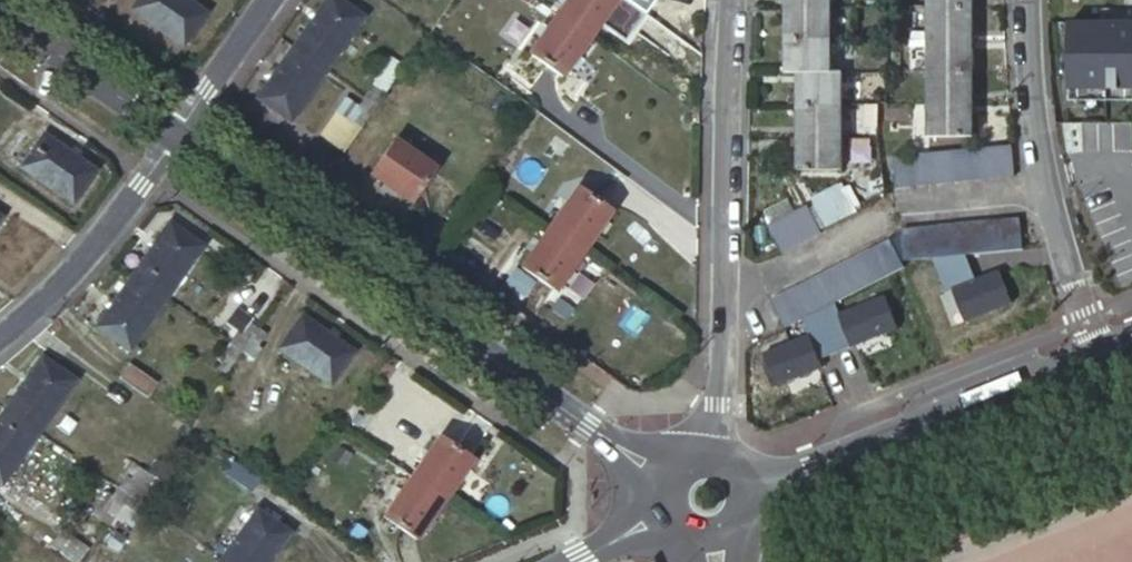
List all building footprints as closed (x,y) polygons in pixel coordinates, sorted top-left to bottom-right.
[(132,11),(185,48),(209,13),(190,0),(140,0),(132,11)] [(364,18),(339,0),(328,0),(296,45),(329,69),(364,18)] [(557,15),(591,40),(619,1),(618,0),(568,0),(557,15)] [(797,73),(830,73),(831,0),(787,0),(786,73),(797,73)] [(972,0),(930,0),(930,138),(972,139),(972,0)] [(557,15),(528,57),(562,81),(591,40),(557,15)] [(1070,70),(1095,72),(1098,27),(1073,25),(1070,70)] [(290,123),(329,69),(296,45),(257,99),(290,123)] [(840,73),(830,73),(797,73),(796,169),(840,170),(840,73)] [(374,86),(367,96),(381,105),(396,83),(388,77),(379,90),(374,86)] [(367,96),(359,107),(366,111),(356,124),(365,129),(381,105),(367,96)] [(366,111),(359,107),(349,100),(323,139),(347,155),(365,129),(356,124),(366,111)] [(22,128),(3,156),(14,164),(33,136),(22,128)] [(402,133),(378,166),(420,195),(443,162),(402,133)] [(46,135),(22,170),(74,206),(98,172),(46,135)] [(1014,148),(891,158),(894,187),(1016,177),(1014,148)] [(866,178),(763,223),(777,252),(878,205),(866,178)] [(580,187),(551,227),(583,250),(611,210),(580,187)] [(1022,217),(899,229),(901,261),(1024,249),(1022,217)] [(169,221),(131,274),(165,297),(202,245),(169,221)] [(551,227),(520,268),(554,291),(583,250),(551,227)] [(836,265),(766,296),(777,321),(847,290),(836,265)] [(131,274),(94,325),(129,349),(165,297),(131,274)] [(301,316),(278,349),(331,386),(352,353),(301,316)] [(260,327),(252,322),(243,334),(239,331),(230,343),(243,352),(260,327)] [(268,332),(260,327),(243,352),(255,361),(263,348),(258,345),(268,332)] [(230,343),(224,352),(228,355),(220,367),(228,374),(243,352),(230,343)] [(40,353),(3,405),(36,429),(72,377),(40,353)] [(132,362),(122,377),(152,398),(163,383),(132,362)] [(0,409),(0,479),(36,429),(3,405),(0,409)] [(437,435),(407,476),(441,498),(470,457),(437,435)] [(147,476),(139,470),(131,482),(126,479),(119,489),(132,497),(147,476)] [(154,481),(147,476),(132,497),(144,506),(151,497),(146,493),(154,481)] [(407,476),(379,515),(412,538),(441,498),(407,476)] [(109,514),(116,519),(132,497),(119,489),(112,499),(116,502),(109,514)] [(116,519),(124,524),(132,513),(137,517),(144,506),(132,497),(116,519)] [(228,561),(278,561),(297,536),(264,513),(228,561)] [(51,545),(75,561),(77,561),(85,550),(60,532),(51,545)]
